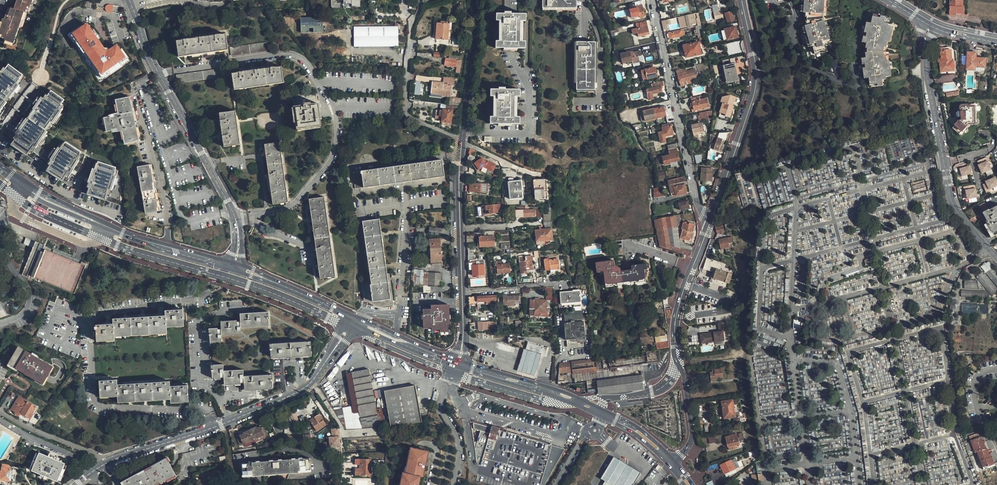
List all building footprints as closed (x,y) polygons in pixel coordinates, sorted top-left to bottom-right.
[(24,13),(25,13),(25,11),(27,7),(29,8),(31,4),(32,0),(17,0),(16,3),(14,9),(11,8),(8,15),(6,15),(5,18),(2,20),(3,22),(1,29),(0,28),(0,34),(2,35),(2,38),(5,39),(4,40),(13,43),(15,37),(18,29),(24,13)] [(542,8),(575,9),(576,0),(542,0),(542,8)] [(825,52),(823,48),(826,47),(827,47),(827,45),(829,44),(832,43),(828,28),(825,29),(824,23),(822,24),(821,19),(821,14),(823,14),(823,8),(826,8),(826,0),(804,0),(804,1),(806,1),(806,4),(804,4),(804,14),(805,14),(807,14),(807,21),(809,27),(807,28),(805,29),(808,38),(809,37),(810,40),(808,41),(811,49),(813,48),(815,55),(822,53),(825,52)] [(960,15),(960,9),(961,0),(954,0),(954,1),(950,1),(949,14),(948,17),(956,17),(956,15),(960,15)] [(714,19),(721,18),(719,4),(713,5),(714,19)] [(633,9),(628,11),(630,19),(639,17),(639,18),(644,17),(641,6),(636,7),(636,9),(633,9)] [(24,13),(18,29),(21,27),(26,14),(28,13),(29,8),(27,7),(25,11),(25,13),(24,13)] [(733,21),(731,12),(725,13),(727,22),(733,21)] [(495,48),(524,48),(524,42),(522,42),(522,21),(524,21),(525,14),(495,14),(496,21),(498,21),(498,41),(495,41),(495,48)] [(885,76),(889,76),(887,60),(884,60),(884,54),(882,54),(882,50),(883,46),(885,46),(886,40),(888,41),(891,25),(889,24),(887,24),(887,21),(886,21),(883,21),(884,17),(882,17),(874,15),(872,21),(870,21),(866,42),(867,42),(869,43),(868,50),(869,56),(867,56),(865,57),(867,77),(869,77),(870,84),(877,83),(880,83),(880,80),(882,80),(883,79),(883,76),(885,76)] [(685,28),(688,27),(692,26),(692,25),(696,24),(694,17),(692,17),(690,18),(690,16),(686,17),(682,17),(685,28)] [(301,18),(301,33),(322,33),(321,23),(317,23),(317,18),(301,18)] [(99,68),(103,73),(110,68),(120,61),(127,56),(124,52),(121,48),(117,44),(109,50),(100,38),(93,29),(87,21),(73,32),(74,34),(78,39),(82,44),(86,50),(99,68)] [(436,39),(450,40),(451,24),(451,22),(437,21),(437,23),(437,24),(436,39)] [(648,36),(646,27),(646,22),(638,24),(635,25),(636,29),(630,30),(631,35),(637,34),(638,38),(648,36)] [(701,26),(696,27),(697,30),(694,31),(695,37),(698,36),(699,39),(704,38),(703,35),(702,31),(702,29),(701,26)] [(724,29),(727,40),(738,38),(735,27),(724,29)] [(354,28),(354,48),(398,48),(398,28),(354,28)] [(808,38),(805,29),(803,29),(809,49),(811,49),(808,41),(808,38)] [(177,58),(227,50),(225,34),(217,35),(217,33),(213,34),(214,35),(201,37),(201,36),(198,36),(198,37),(186,39),(186,37),(182,38),(183,40),(175,41),(177,58)] [(13,43),(4,40),(5,43),(12,46),(15,44),(17,40),(15,37),(13,43)] [(704,38),(699,39),(699,42),(698,43),(683,46),(686,58),(701,55),(700,52),(703,52),(702,49),(706,48),(704,38)] [(230,47),(231,55),(269,50),(268,42),(230,47)] [(575,42),(575,90),(594,90),(594,42),(575,42)] [(739,52),(739,42),(729,43),(729,53),(739,52)] [(124,52),(127,56),(120,61),(122,63),(129,57),(122,47),(121,48),(124,52)] [(939,48),(940,59),(937,59),(938,63),(939,63),(940,73),(951,72),(950,62),(952,62),(951,50),(944,50),(944,48),(939,48)] [(619,54),(621,64),(626,62),(627,65),(638,62),(637,57),(641,56),(640,51),(632,53),(632,56),(630,57),(629,52),(619,54)] [(985,59),(975,59),(976,53),(968,53),(967,75),(975,76),(975,67),(985,68),(985,59)] [(457,61),(456,67),(460,68),(459,73),(464,73),(466,63),(457,61)] [(3,123),(4,119),(8,113),(13,106),(15,104),(11,101),(15,96),(13,95),(14,94),(13,94),(15,91),(18,86),(19,85),(16,83),(22,75),(8,65),(5,63),(0,70),(0,121),(3,123)] [(734,63),(723,66),(727,83),(738,80),(734,63)] [(645,80),(657,77),(655,72),(653,72),(653,68),(652,68),(651,65),(644,66),(645,70),(644,70),(645,80)] [(233,90),(283,84),(281,67),(274,68),(274,66),(270,67),(270,69),(258,70),(258,68),(254,69),(254,71),(242,73),(241,70),(238,71),(238,73),(231,74),(233,90)] [(110,68),(103,73),(99,68),(98,69),(104,77),(112,71),(110,68)] [(677,75),(679,83),(691,80),(696,78),(694,70),(687,72),(686,69),(676,72),(677,75)] [(177,84),(229,77),(229,75),(228,70),(176,76),(177,84)] [(719,73),(714,74),(716,86),(723,84),(722,77),(720,77),(719,73)] [(430,97),(442,98),(442,96),(450,97),(451,85),(443,84),(443,83),(442,83),(432,81),(430,97)] [(645,90),(648,100),(652,99),(651,94),(661,92),(659,82),(652,83),(653,88),(645,90)] [(16,139),(14,143),(33,156),(34,155),(39,158),(40,157),(54,167),(52,170),(67,179),(71,182),(76,174),(78,175),(80,172),(83,168),(85,163),(87,155),(84,153),(69,143),(65,150),(63,148),(62,151),(56,160),(53,158),(56,154),(45,147),(43,145),(50,135),(52,133),(50,131),(56,123),(58,125),(59,124),(65,115),(66,113),(63,111),(69,102),(52,89),(49,93),(45,99),(43,97),(42,96),(41,98),(35,106),(34,108),(36,109),(32,115),(30,118),(28,117),(26,119),(19,130),(17,133),(19,135),(16,139)] [(519,124),(519,117),(516,117),(516,96),(519,96),(519,90),(490,89),(490,96),(493,96),(492,117),(490,117),(490,123),(519,124)] [(735,97),(730,95),(722,97),(721,102),(723,103),(719,114),(730,117),(734,106),(732,106),(735,97)] [(115,100),(118,113),(113,114),(114,116),(111,117),(111,116),(103,118),(106,132),(111,131),(111,130),(117,129),(117,131),(121,131),(124,144),(139,141),(130,96),(115,100)] [(709,106),(707,99),(700,100),(700,97),(692,99),(692,102),(690,103),(691,110),(709,106)] [(665,107),(663,107),(662,102),(651,104),(652,110),(642,112),(643,115),(644,121),(667,116),(665,107)] [(296,130),(320,127),(317,105),(293,108),(296,130)] [(957,117),(957,122),(951,129),(958,135),(959,135),(967,126),(969,125),(974,125),(974,116),(976,116),(976,112),(975,107),(973,107),(973,105),(959,105),(960,111),(956,111),(955,113),(956,114),(956,116),(957,117)] [(619,111),(618,112),(618,118),(620,122),(624,121),(635,118),(633,108),(619,111)] [(451,123),(452,110),(444,110),(441,109),(441,110),(435,110),(435,119),(442,120),(442,122),(451,123)] [(239,145),(235,112),(218,114),(219,119),(216,120),(217,125),(220,124),(221,136),(218,137),(219,141),(221,141),(222,147),(239,145)] [(672,133),(670,126),(670,124),(660,126),(661,128),(662,132),(658,133),(660,143),(666,142),(665,137),(668,136),(667,134),(672,133)] [(692,126),(694,136),(698,135),(702,134),(700,124),(692,126)] [(967,126),(959,135),(960,136),(963,133),(967,128),(969,125),(967,126)] [(727,133),(719,133),(717,140),(722,141),(724,142),(728,143),(731,132),(727,133)] [(709,142),(716,144),(717,140),(719,133),(711,133),(710,137),(709,142)] [(721,152),(723,146),(720,145),(722,141),(717,140),(716,144),(714,149),(721,152)] [(263,145),(265,154),(270,194),(266,194),(267,199),(270,199),(271,206),(287,203),(279,142),(263,145)] [(33,156),(14,143),(13,144),(32,158),(33,156)] [(56,154),(53,158),(56,160),(62,151),(59,149),(56,154)] [(675,151),(667,152),(668,155),(661,156),(663,165),(669,164),(669,162),(678,160),(675,151)] [(482,158),(474,163),(479,169),(483,167),(489,169),(491,166),(494,168),(495,164),(482,158)] [(980,166),(982,174),(992,171),(989,163),(990,162),(989,159),(979,162),(981,165),(980,166)] [(97,161),(94,160),(87,181),(90,182),(87,191),(91,192),(107,198),(107,200),(121,205),(121,170),(120,170),(101,163),(97,161)] [(352,173),(355,190),(443,177),(441,160),(352,173)] [(961,165),(964,176),(972,173),(970,166),(969,166),(968,163),(961,165)] [(151,164),(137,167),(145,213),(157,211),(157,207),(158,207),(155,193),(156,193),(151,164)] [(714,175),(715,169),(703,168),(702,181),(712,182),(713,175),(714,175)] [(52,170),(51,171),(66,181),(67,179),(52,170)] [(644,176),(645,183),(653,183),(652,175),(648,175),(644,176)] [(682,178),(671,180),(667,181),(668,186),(672,185),(683,182),(682,178)] [(985,194),(989,192),(988,191),(996,188),(996,184),(995,179),(985,183),(986,184),(982,185),(985,194)] [(545,180),(533,181),(534,200),(546,200),(545,180)] [(685,193),(683,185),(687,184),(687,181),(683,182),(672,185),(668,186),(669,192),(673,191),(674,195),(685,193)] [(510,200),(522,199),(520,182),(508,183),(510,200)] [(465,187),(465,192),(469,192),(486,194),(487,185),(469,184),(469,187),(465,187)] [(965,190),(966,199),(976,197),(976,190),(975,188),(975,189),(974,185),(963,186),(964,190),(965,190)] [(656,189),(654,189),(652,196),(653,198),(662,196),(662,194),(662,193),(661,193),(661,192),(661,191),(661,190),(661,187),(656,189)] [(308,200),(319,279),(334,278),(323,198),(308,200)] [(677,202),(678,204),(676,205),(675,205),(674,205),(674,206),(674,207),(675,208),(676,208),(677,208),(678,208),(679,211),(685,209),(685,206),(688,205),(687,199),(677,202)] [(990,209),(990,208),(987,209),(982,201),(977,204),(988,224),(985,226),(990,235),(996,231),(996,206),(990,209)] [(500,205),(482,206),(477,206),(477,217),(482,217),(495,216),(495,214),(501,214),(500,205)] [(540,211),(534,211),(525,211),(525,209),(519,209),(519,211),(515,212),(515,218),(534,218),(540,217),(540,211)] [(673,217),(664,219),(666,229),(675,227),(673,217)] [(655,221),(657,231),(666,229),(664,219),(655,221)] [(362,222),(364,236),(381,233),(379,220),(362,222)] [(682,230),(679,239),(682,240),(684,242),(689,243),(690,236),(692,237),(693,233),(694,230),(693,229),(694,226),(693,224),(683,222),(681,230),(682,230)] [(534,231),(535,243),(552,241),(551,229),(550,229),(550,228),(550,223),(543,224),(543,230),(534,231)] [(429,234),(441,235),(442,228),(437,227),(429,227),(429,234)] [(675,227),(666,229),(669,243),(669,246),(678,249),(678,240),(675,227)] [(666,229),(657,231),(659,245),(669,243),(666,229)] [(483,237),(478,237),(478,242),(480,242),(481,248),(494,247),(493,236),(495,236),(495,232),(484,232),(484,235),(483,235),(483,237)] [(381,233),(364,236),(371,280),(372,286),(366,287),(368,300),(379,306),(392,304),(381,233)] [(18,274),(74,296),(88,263),(81,261),(46,247),(26,239),(25,241),(18,238),(15,246),(27,251),(18,274)] [(725,249),(730,247),(728,238),(718,240),(720,250),(725,249)] [(686,255),(690,256),(691,252),(678,249),(669,246),(669,243),(659,245),(660,247),(662,248),(670,250),(686,255)] [(430,263),(441,262),(441,259),(441,256),(441,245),(430,245),(430,263)] [(518,260),(520,275),(527,275),(526,273),(532,272),(531,262),(532,262),(532,257),(525,258),(525,259),(518,260)] [(702,268),(711,271),(712,267),(715,267),(717,261),(706,257),(702,268)] [(606,283),(646,278),(645,270),(644,264),(632,266),(632,270),(622,271),(616,266),(615,260),(599,262),(600,269),(603,269),(604,272),(606,283)] [(559,272),(558,261),(549,262),(549,261),(544,261),(545,273),(559,272)] [(996,286),(996,272),(987,261),(980,266),(996,286)] [(471,276),(483,276),(483,262),(469,262),(469,269),(471,269),(471,276)] [(510,273),(509,264),(496,265),(496,263),(493,263),(494,267),(496,267),(497,274),(510,273)] [(731,272),(715,267),(712,277),(729,281),(731,272)] [(423,286),(424,270),(414,269),(413,285),(423,286)] [(429,284),(438,285),(439,272),(424,271),(424,284),(429,284)] [(982,271),(975,276),(992,296),(996,292),(996,288),(982,271)] [(640,282),(647,281),(646,278),(606,283),(606,287),(614,286),(614,285),(618,284),(618,285),(632,283),(632,282),(640,281),(640,282)] [(979,289),(977,280),(964,278),(964,288),(979,289)] [(553,287),(546,287),(546,289),(547,289),(548,290),(548,291),(548,292),(547,292),(547,293),(546,293),(546,300),(554,301),(553,287)] [(986,290),(961,289),(960,296),(989,297),(989,294),(986,290)] [(560,293),(561,305),(581,303),(580,291),(560,293)] [(496,304),(495,295),(478,296),(476,296),(469,297),(468,298),(468,304),(476,304),(496,304)] [(546,300),(529,300),(529,315),(549,315),(549,307),(546,307),(546,300)] [(447,301),(435,302),(435,305),(422,306),(423,316),(431,316),(431,318),(440,318),(440,321),(448,320),(447,301)] [(962,303),(962,313),(977,313),(977,303),(962,303)] [(565,322),(583,320),(582,311),(564,312),(565,322)] [(97,339),(115,338),(115,336),(115,335),(167,332),(167,327),(167,326),(185,324),(184,312),(167,313),(167,316),(167,317),(115,320),(115,324),(115,325),(97,326),(97,339)] [(209,343),(221,342),(220,335),(240,334),(239,328),(267,326),(267,319),(268,319),(267,312),(238,314),(239,321),(233,321),(219,322),(220,329),(214,329),(207,330),(207,336),(208,336),(209,343)] [(584,338),(583,320),(565,322),(567,340),(584,338)] [(728,330),(726,321),(718,322),(719,331),(717,331),(717,333),(714,333),(714,332),(700,333),(702,343),(707,342),(706,340),(715,339),(715,341),(724,340),(723,331),(728,330)] [(740,343),(747,344),(748,329),(740,328),(740,343)] [(668,348),(667,343),(667,336),(660,336),(661,342),(656,343),(656,346),(657,349),(668,348)] [(309,354),(309,347),(310,347),(310,340),(268,343),(268,349),(270,349),(270,356),(272,356),(279,356),(281,356),(287,355),(291,355),(297,355),(300,355),(307,354),(309,354)] [(547,349),(527,342),(525,350),(541,355),(545,356),(547,349)] [(14,366),(8,362),(11,357),(10,356),(13,351),(14,352),(17,347),(23,351),(24,350),(15,345),(5,362),(14,367),(14,366)] [(49,366),(17,347),(14,352),(13,351),(10,356),(11,357),(8,362),(21,370),(21,369),(29,374),(29,375),(40,381),(43,376),(45,376),(48,371),(46,370),(49,366)] [(516,371),(535,376),(541,355),(525,350),(523,349),(516,371)] [(659,350),(646,352),(646,356),(648,364),(660,362),(659,350)] [(609,360),(610,368),(614,368),(640,364),(648,364),(646,356),(609,360)] [(571,373),(610,368),(609,360),(608,357),(570,362),(571,373)] [(49,366),(46,370),(49,372),(52,366),(44,362),(44,363),(49,366)] [(558,382),(572,381),(571,373),(570,362),(559,364),(558,382)] [(209,364),(210,371),(211,371),(211,377),(213,377),(220,377),(223,376),(223,383),(225,383),(231,382),(234,382),(240,382),(243,382),(243,388),(245,388),(251,388),(254,388),(260,387),(262,387),(269,387),(271,387),(270,380),(272,380),(271,374),(242,375),(242,369),(222,370),(222,363),(209,364)] [(641,376),(640,364),(614,368),(615,379),(641,376)] [(572,381),(573,384),(585,382),(596,381),(615,379),(614,368),(610,368),(571,373),(572,381)] [(346,372),(351,407),(336,409),(337,418),(344,417),(346,430),(378,426),(370,369),(346,372)] [(710,380),(716,379),(716,378),(722,377),(722,373),(721,369),(711,370),(712,372),(709,372),(710,380)] [(643,389),(641,376),(615,379),(596,381),(598,391),(598,394),(643,389)] [(100,395),(118,394),(118,396),(118,400),(171,397),(171,399),(171,401),(189,400),(188,386),(170,387),(170,386),(170,383),(118,385),(118,383),(118,381),(100,382),(100,395)] [(586,392),(598,391),(596,381),(585,382),(586,392)] [(415,385),(384,391),(390,427),(421,421),(415,385)] [(20,395),(11,408),(16,411),(15,413),(19,416),(21,412),(29,417),(36,407),(20,395)] [(731,399),(721,401),(719,401),(720,404),(721,404),(723,418),(733,417),(734,423),(740,422),(739,416),(737,399),(731,399)] [(704,402),(692,404),(693,411),(706,409),(704,402)] [(777,406),(777,402),(761,405),(763,414),(788,410),(787,404),(777,406)] [(316,431),(325,424),(319,414),(314,417),(315,419),(311,422),(316,431)] [(488,484),(540,484),(552,445),(499,429),(500,426),(493,424),(492,427),(474,421),(474,423),(475,428),(481,430),(475,449),(477,469),(479,469),(476,481),(488,484)] [(19,435),(0,423),(0,460),(4,459),(19,435)] [(240,445),(253,439),(264,435),(265,437),(269,435),(265,427),(261,428),(260,426),(256,428),(255,426),(249,429),(243,432),(243,433),(239,435),(240,437),(237,439),(240,445)] [(724,437),(727,447),(728,447),(738,444),(739,444),(738,442),(741,441),(740,440),(743,439),(742,434),(739,435),(739,437),(737,437),(736,434),(724,437)] [(715,437),(708,439),(710,446),(717,444),(715,437)] [(978,454),(984,469),(985,472),(990,470),(990,468),(996,466),(993,459),(992,459),(988,450),(987,450),(984,443),(984,444),(982,439),(972,443),(976,455),(978,454)] [(257,447),(258,453),(276,449),(276,447),(279,446),(277,440),(265,442),(266,445),(257,447)] [(420,478),(422,478),(424,471),(425,471),(425,467),(423,467),(424,463),(425,463),(427,452),(412,449),(407,474),(405,473),(402,484),(418,484),(420,478)] [(56,481),(63,462),(57,460),(46,455),(38,452),(37,454),(31,468),(30,470),(39,473),(49,478),(56,481)] [(31,468),(37,454),(34,453),(33,456),(28,467),(31,468)] [(735,468),(741,464),(736,456),(720,465),(725,474),(726,473),(735,468)] [(166,457),(121,480),(124,484),(158,484),(176,476),(166,457)] [(614,457),(601,479),(605,481),(611,484),(633,484),(634,483),(635,484),(641,474),(614,457)] [(311,471),(309,458),(241,463),(242,477),(311,471)] [(371,476),(371,459),(360,459),(355,459),(355,465),(360,465),(360,469),(355,468),(355,475),(360,475),(360,476),(371,476)] [(63,462),(56,481),(59,479),(65,465),(63,462)] [(0,477),(0,484),(2,484),(11,484),(11,482),(15,483),(16,468),(10,467),(2,466),(2,468),(0,468),(0,474),(0,477)]
